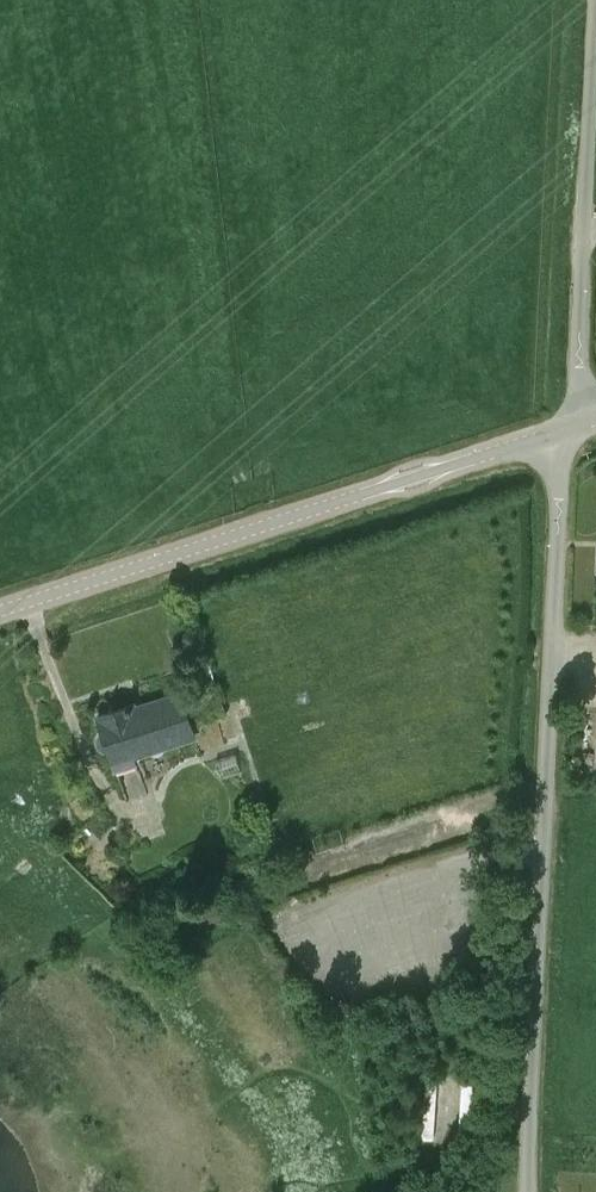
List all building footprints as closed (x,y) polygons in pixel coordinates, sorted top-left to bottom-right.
[(104,750),(109,748),(116,767),(135,761),(133,756),(195,735),(180,691),(136,706),(135,702),(98,714),(103,730),(98,731),(96,736),(96,743),(99,747),(104,750)] [(220,778),(241,772),(235,754),(215,761),(220,778)] [(194,913),(199,927),(220,920),(215,906),(194,913)] [(426,1081),(423,1130),(435,1131),(438,1082),(426,1081)] [(462,1083),(459,1133),(471,1133),(474,1084),(472,1084),(462,1083)]
